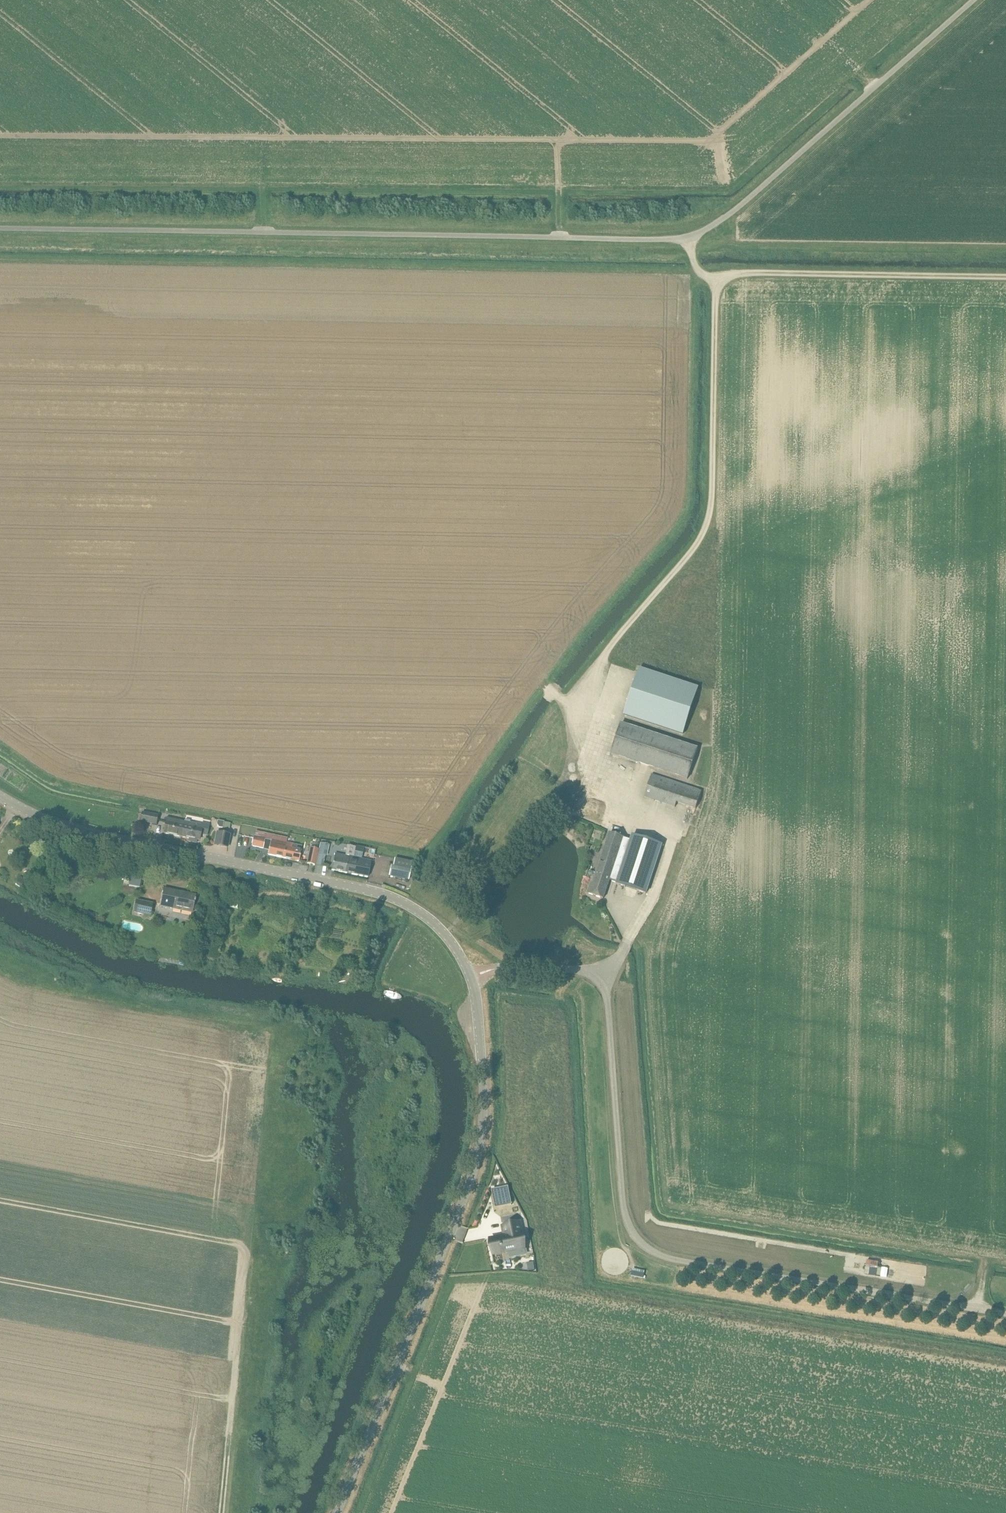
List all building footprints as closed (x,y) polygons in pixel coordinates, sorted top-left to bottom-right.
[(684,734),(698,690),(638,671),(624,714),(684,734)] [(621,724),(618,734),(611,755),(687,780),(697,749),(621,724)] [(676,803),(695,809),(696,809),(702,792),(651,775),(644,797),(675,808),(676,803)] [(142,813),(140,822),(156,825),(158,816),(142,813)] [(167,818),(163,834),(181,838),(184,822),(167,818)] [(184,822),(181,838),(190,840),(189,843),(197,844),(198,842),(199,842),(201,835),(207,837),(210,825),(207,824),(201,823),(201,825),(190,823),(190,821),(185,820),(184,822)] [(591,884),(587,894),(603,899),(609,881),(615,883),(613,891),(644,902),(665,840),(633,830),(630,840),(623,838),(610,834),(593,885),(591,884)] [(217,834),(214,845),(227,848),(229,837),(217,834)] [(252,846),(269,850),(268,855),(286,858),(287,848),(285,848),(286,843),(279,842),(279,843),(274,842),(275,841),(271,841),(265,839),(254,837),(252,846)] [(285,848),(286,848),(287,848),(286,858),(299,861),(302,846),(292,844),(286,843),(285,848)] [(318,849),(315,865),(322,867),(322,865),(324,856),(326,856),(328,846),(319,844),(318,849)] [(347,846),(345,856),(354,857),(355,847),(347,846)] [(309,849),(306,864),(314,865),(315,865),(318,849),(309,848),(309,849)] [(334,858),(332,870),(345,873),(347,864),(352,864),(353,860),(355,860),(355,858),(353,858),(348,857),(335,854),(334,858)] [(347,864),(345,873),(362,876),(368,878),(371,862),(364,860),(361,860),(355,858),(355,860),(353,860),(352,864),(347,864)] [(391,866),(388,877),(408,881),(411,871),(391,866)] [(142,876),(130,874),(128,886),(139,888),(141,880),(145,881),(146,875),(142,874),(142,876)] [(18,879),(15,885),(16,885),(21,888),(24,882),(19,879),(18,879)] [(164,889),(160,907),(182,912),(192,914),(196,895),(185,893),(164,889)] [(149,916),(152,905),(152,904),(136,900),(133,913),(149,916)] [(87,912),(83,919),(90,923),(94,915),(87,912)] [(513,1205),(506,1189),(490,1196),(497,1212),(513,1205)] [(490,1240),(493,1255),(524,1249),(520,1223),(503,1227),(505,1237),(490,1240)]
